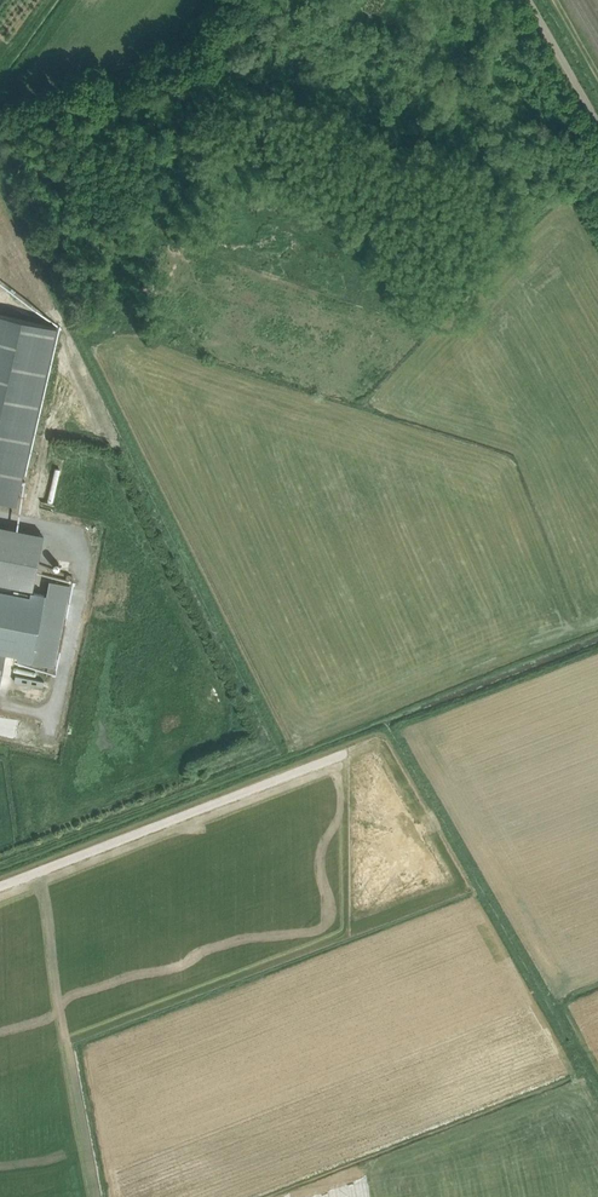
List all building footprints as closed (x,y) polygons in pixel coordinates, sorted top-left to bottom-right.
[(0,314),(0,500),(16,504),(57,327),(0,314)] [(28,594),(0,589),(0,651),(18,654),(17,659),(54,666),(70,584),(49,579),(46,594),(29,590),(28,594)] [(15,692),(45,693),(46,677),(16,676),(15,692)]
